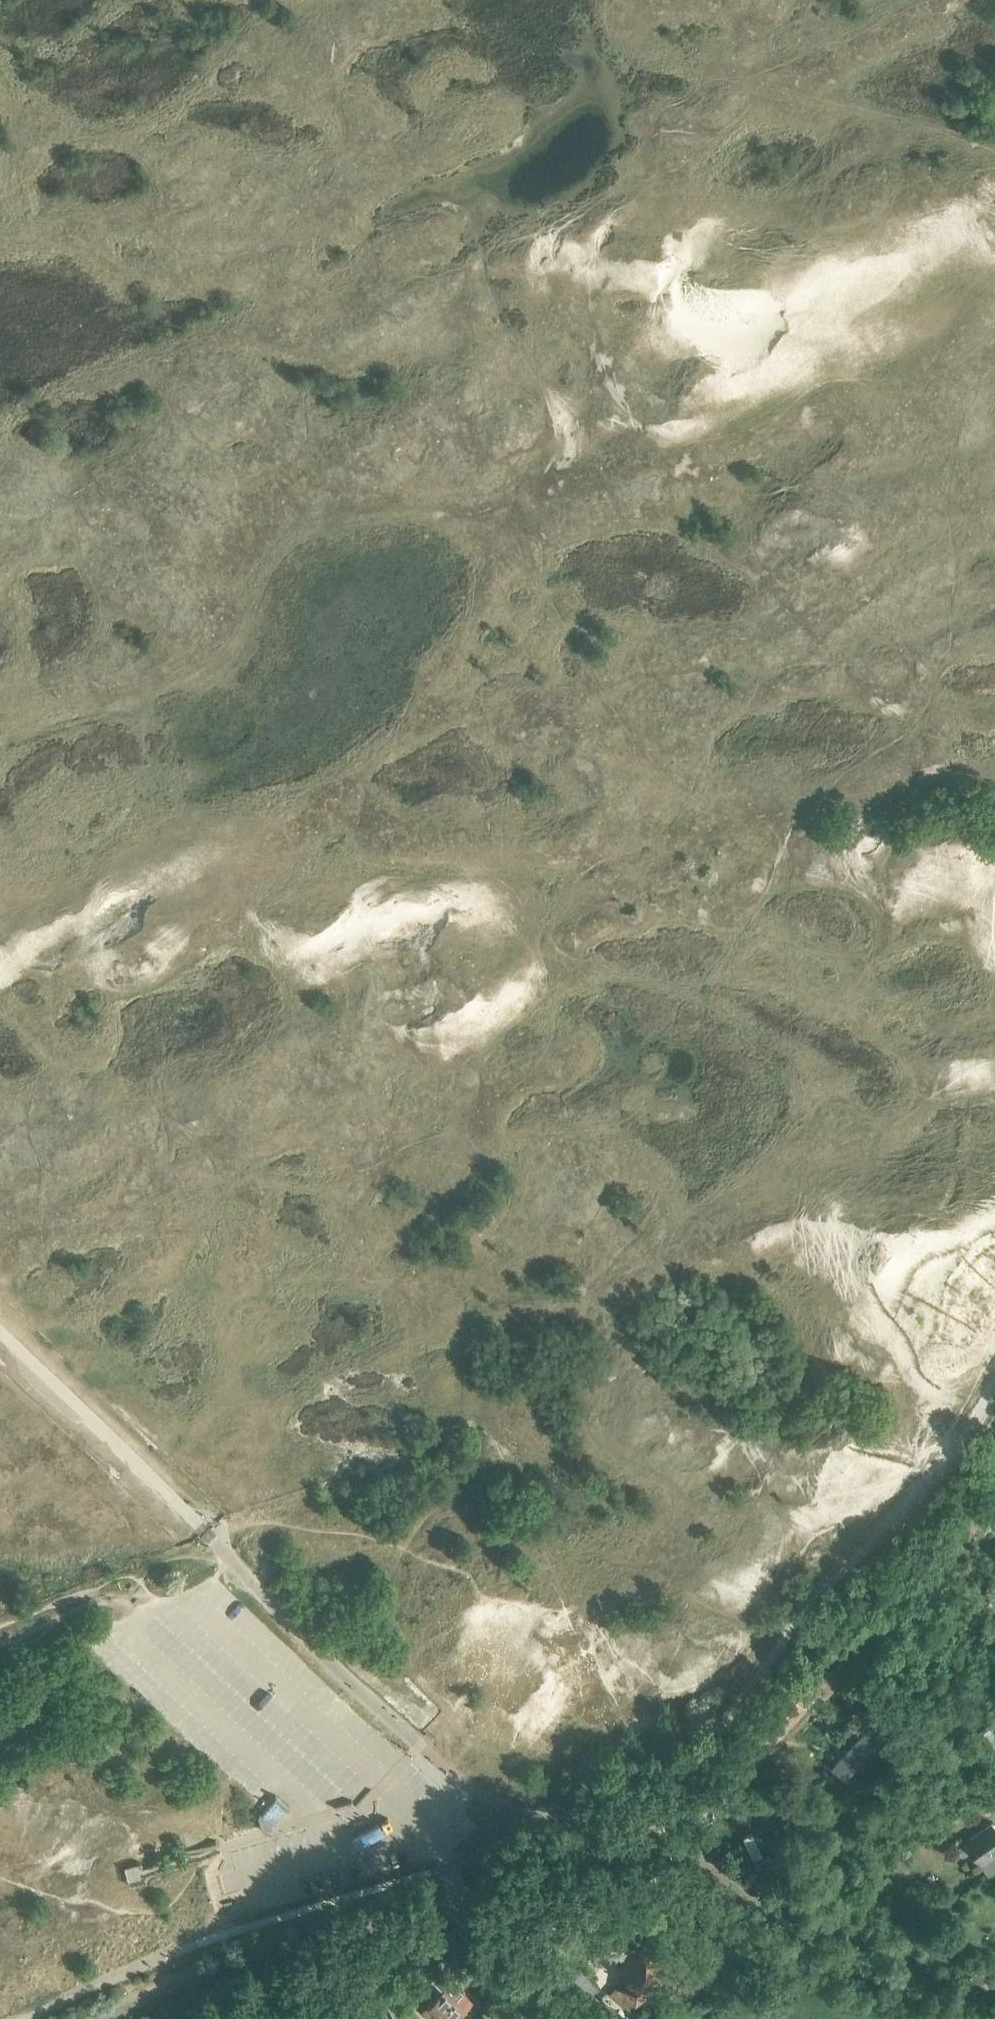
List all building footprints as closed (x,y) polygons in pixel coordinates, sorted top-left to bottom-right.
[(836,1676),(832,1680),(816,1665),(787,1697),(779,1689),(757,1712),(764,1719),(748,1737),(765,1753),(781,1735),(806,1708),(805,1707),(819,1692),(824,1697),(841,1680),(836,1676)] [(854,1741),(867,1758),(882,1746),(869,1729),(854,1741)] [(288,1808),(276,1796),(260,1813),(273,1824),(288,1808)] [(983,1864),(994,1855),(994,1826),(992,1822),(966,1841),(983,1864)] [(621,1986),(635,2001),(664,1974),(640,1948),(620,1966),(630,1978),(621,1986)] [(457,1995),(446,1985),(422,2010),(432,2018),(438,2018),(441,2016),(445,2018),(456,2018),(472,2002),(461,1991),(457,1995)]
